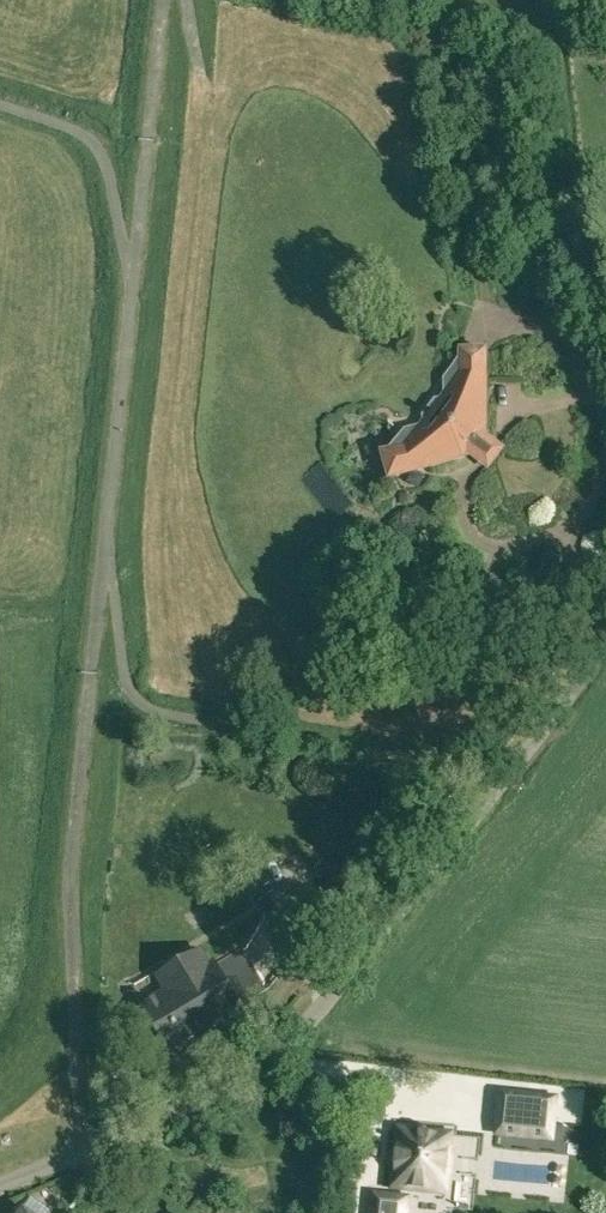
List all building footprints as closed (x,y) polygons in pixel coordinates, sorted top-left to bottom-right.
[(382,452),(389,477),(463,457),(486,427),(486,350),(460,350),(460,374),(440,399),(435,400),(424,415),(424,420),(404,446),(382,452)] [(168,991),(142,1006),(170,1055),(243,1013),(239,1006),(267,989),(261,979),(233,995),(215,964),(209,967),(205,961),(191,957),(168,970),(164,985),(168,991)] [(554,1139),(559,1096),(498,1089),(494,1133),(554,1139)] [(393,1187),(446,1192),(452,1135),(434,1133),(431,1129),(421,1128),(418,1132),(399,1130),(393,1187)] [(69,1209),(73,1212),(76,1212),(89,1195),(83,1191),(69,1209)] [(408,1198),(375,1194),(373,1212),(407,1212),(408,1198)]
